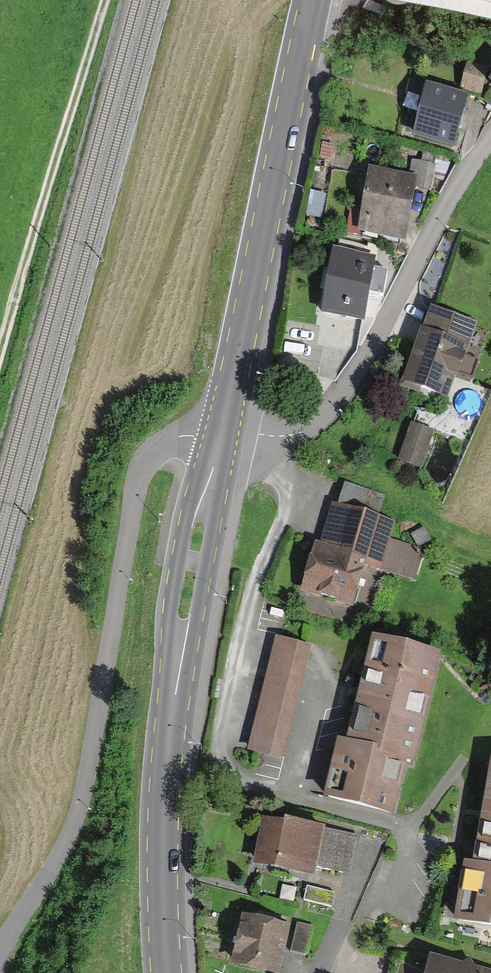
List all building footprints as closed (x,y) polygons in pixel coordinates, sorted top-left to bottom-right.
[(484,70),(465,65),(458,87),(477,93),(484,70)] [(458,94),(424,86),(411,137),(445,146),(458,94)] [(412,178),(370,171),(359,231),(401,239),(412,178)] [(373,256),(334,250),(323,315),(361,322),(366,292),(380,294),(384,271),(371,269),(373,256)] [(475,324),(432,308),(404,383),(447,399),(475,324)] [(429,433),(410,425),(396,462),(415,469),(429,433)] [(379,495),(340,484),(321,550),(313,547),(300,590),(345,604),(356,565),(408,580),(417,551),(382,540),(386,524),(372,520),(379,495)] [(311,646),(275,637),(247,750),(283,758),(311,646)] [(412,760),(436,654),(372,639),(348,745),(334,742),(321,799),(388,814),(401,758),(412,760)] [(478,866),(463,864),(454,922),(490,928),(490,783),(478,866)] [(343,871),(350,838),(260,819),(251,862),(309,875),(311,864),(343,871)] [(244,917),(232,966),(264,972),(278,972),(289,928),(244,917)] [(310,927),(297,924),(291,952),(304,955),(310,927)] [(458,966),(428,958),(424,972),(487,972),(469,968),(465,961),(458,966)]
